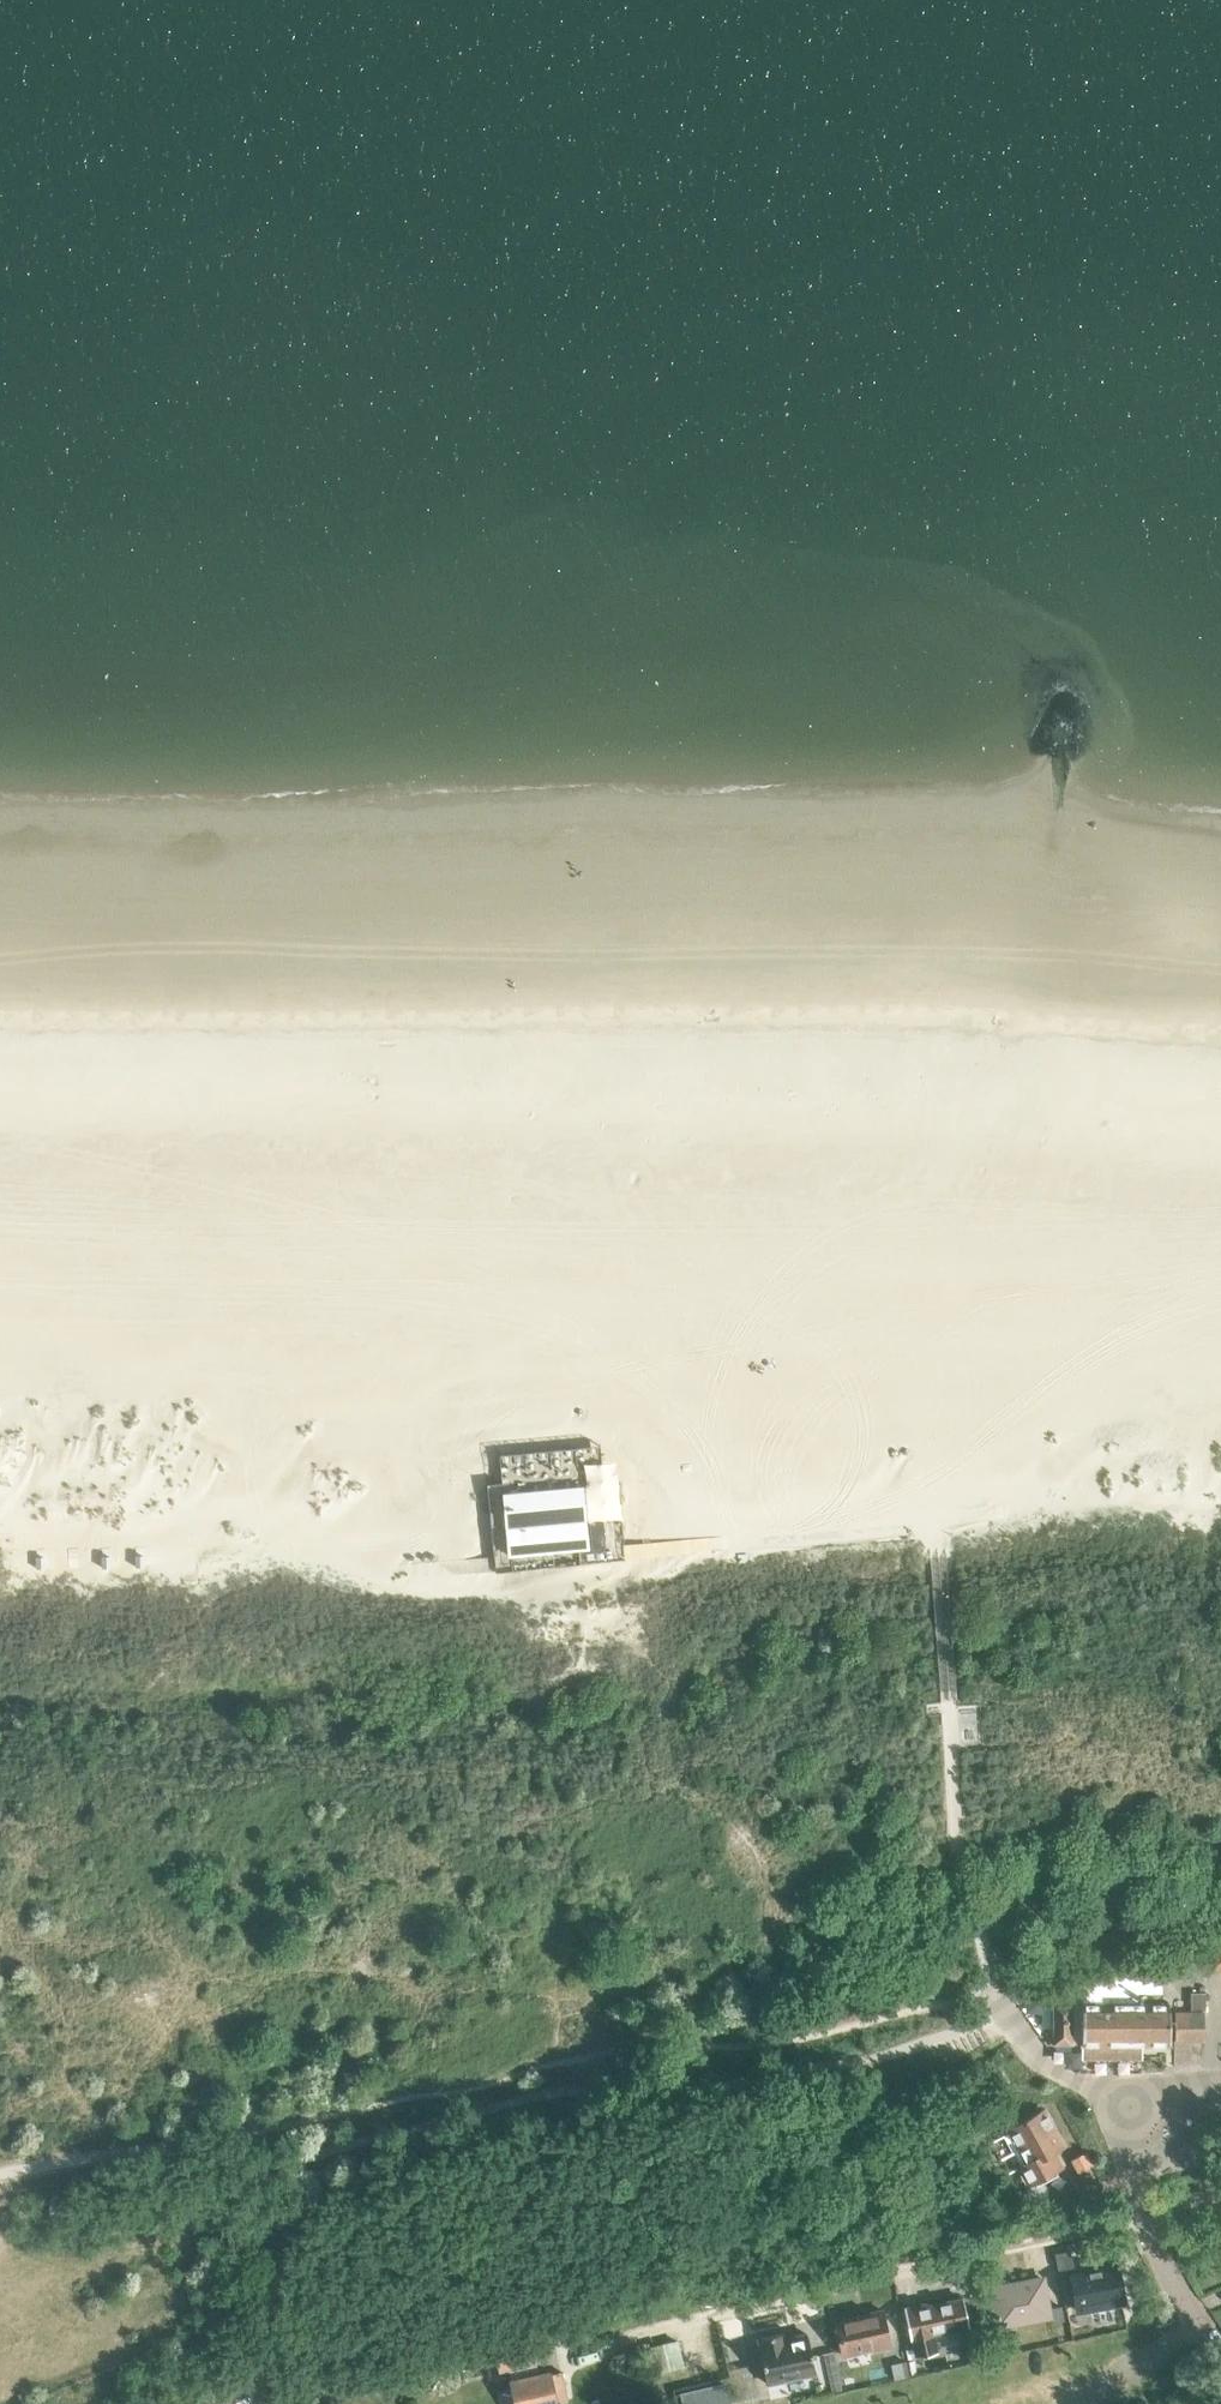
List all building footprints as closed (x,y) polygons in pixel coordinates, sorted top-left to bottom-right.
[(503,1494),(509,1552),(537,1550),(535,1523),(576,1520),(573,1487),(503,1494)] [(603,1517),(590,1518),(592,1547),(605,1546),(603,1517)] [(644,1587),(646,1615),(658,1614),(656,1586),(644,1587)] [(617,1589),(619,1612),(631,1611),(629,1588),(617,1589)] [(1141,2039),(1161,2039),(1161,1991),(1161,1968),(1082,1968),(1082,1991),(1053,1992),(1053,2042),(1072,2042),(1072,2041),(1082,2041),(1082,2058),(1141,2058),(1141,2039)] [(1204,2010),(1206,2010),(1206,1992),(1191,1992),(1191,2010),(1174,2010),(1174,2039),(1204,2039),(1204,2010)] [(1060,2165),(1051,2169),(1043,2155),(1062,2145),(1044,2110),(1009,2129),(1027,2163),(1026,2163),(1034,2179),(1027,2182),(1028,2184),(1060,2166),(1060,2165)] [(1050,2205),(1046,2184),(1027,2187),(1031,2208),(1050,2205)] [(1056,2248),(1059,2262),(1074,2257),(1071,2244),(1056,2248)] [(1116,2264),(1071,2273),(1076,2300),(1090,2298),(1092,2310),(1124,2304),(1116,2264)] [(999,2325),(1050,2315),(1043,2278),(1024,2282),(1024,2284),(1013,2286),(1013,2284),(991,2288),(999,2325)] [(935,2333),(969,2326),(963,2297),(928,2305),(928,2303),(907,2307),(917,2354),(938,2350),(935,2333)] [(834,2321),(842,2355),(890,2344),(882,2310),(834,2321)] [(783,2332),(758,2338),(760,2344),(758,2345),(766,2382),(815,2372),(812,2356),(811,2355),(807,2334),(800,2335),(799,2335),(800,2339),(792,2341),(791,2337),(790,2337),(785,2339),(783,2332)] [(543,2373),(535,2337),(497,2345),(502,2368),(511,2366),(519,2403),(558,2403),(557,2402),(569,2399),(562,2369),(543,2373)]
